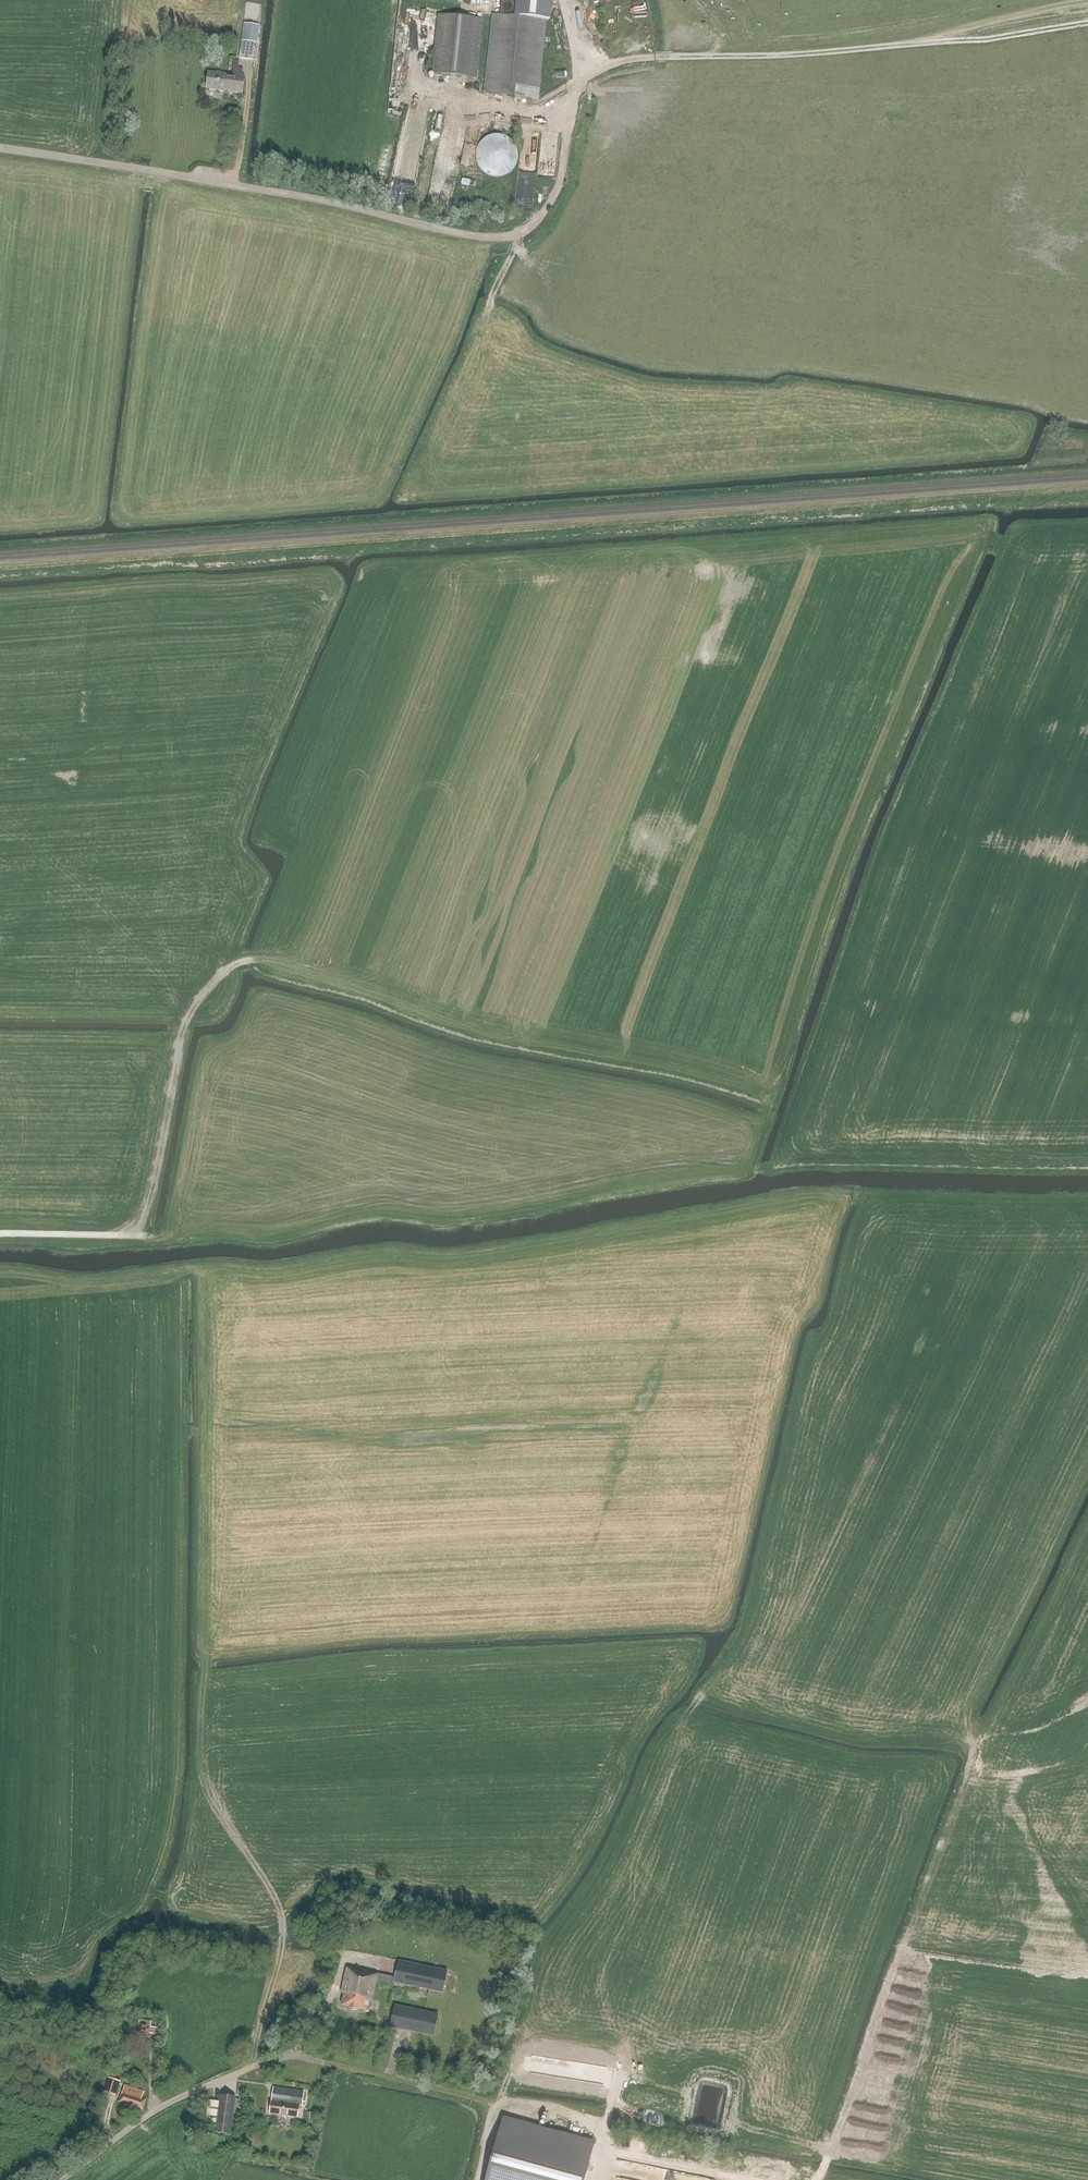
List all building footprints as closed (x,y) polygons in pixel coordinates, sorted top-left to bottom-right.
[(491,15),(483,94),(538,100),(546,20),(549,20),(551,0),(501,0),(500,15),(491,15)] [(635,19),(649,17),(647,6),(633,7),(635,19)] [(431,74),(477,79),(483,20),(429,14),(428,24),(436,25),(431,74)] [(242,41),(256,43),(258,26),(244,24),(242,41)] [(254,60),(256,43),(242,41),(241,41),(239,58),(254,60)] [(232,75),(219,74),(208,72),(206,89),(242,94),(244,77),(242,77),(243,70),(233,68),(232,75)] [(499,136),(496,136),(492,136),(489,137),(485,139),(482,141),(480,144),(478,147),(476,150),(475,153),(475,157),(475,161),(476,164),(478,167),(480,170),(482,173),(485,175),(489,177),(492,178),(496,178),(499,178),(503,177),(506,175),(509,173),(512,170),(514,167),(515,164),(516,161),(517,157),(516,153),(515,150),(514,147),(512,144),(509,141),(506,139),(503,137),(499,136)] [(442,198),(448,168),(436,166),(430,196),(442,198)] [(518,207),(535,208),(536,172),(520,172),(518,207)] [(442,1993),(447,1971),(398,1961),(395,1975),(374,1970),(374,1973),(356,1969),(356,1970),(347,1968),(342,1993),(344,1994),(342,2005),(349,2007),(349,2009),(358,2011),(359,2009),(367,2011),(369,1999),(372,2000),(375,1985),(392,1989),(394,1982),(442,1993)] [(433,2036),(438,2014),(395,2005),(390,2027),(433,2036)] [(139,2020),(137,2036),(149,2038),(150,2033),(156,2034),(157,2028),(151,2027),(152,2021),(139,2020)] [(115,2096),(120,2081),(109,2078),(104,2092),(115,2096)] [(142,2110),(146,2099),(142,2098),(144,2091),(124,2085),(119,2103),(142,2110)] [(302,2106),(304,2092),(274,2088),(272,2101),(270,2113),(297,2117),(299,2105),(302,2106)] [(230,2134),(235,2097),(220,2095),(215,2132),(230,2134)] [(594,2144),(503,2118),(486,2179),(584,2179),(594,2144)]
